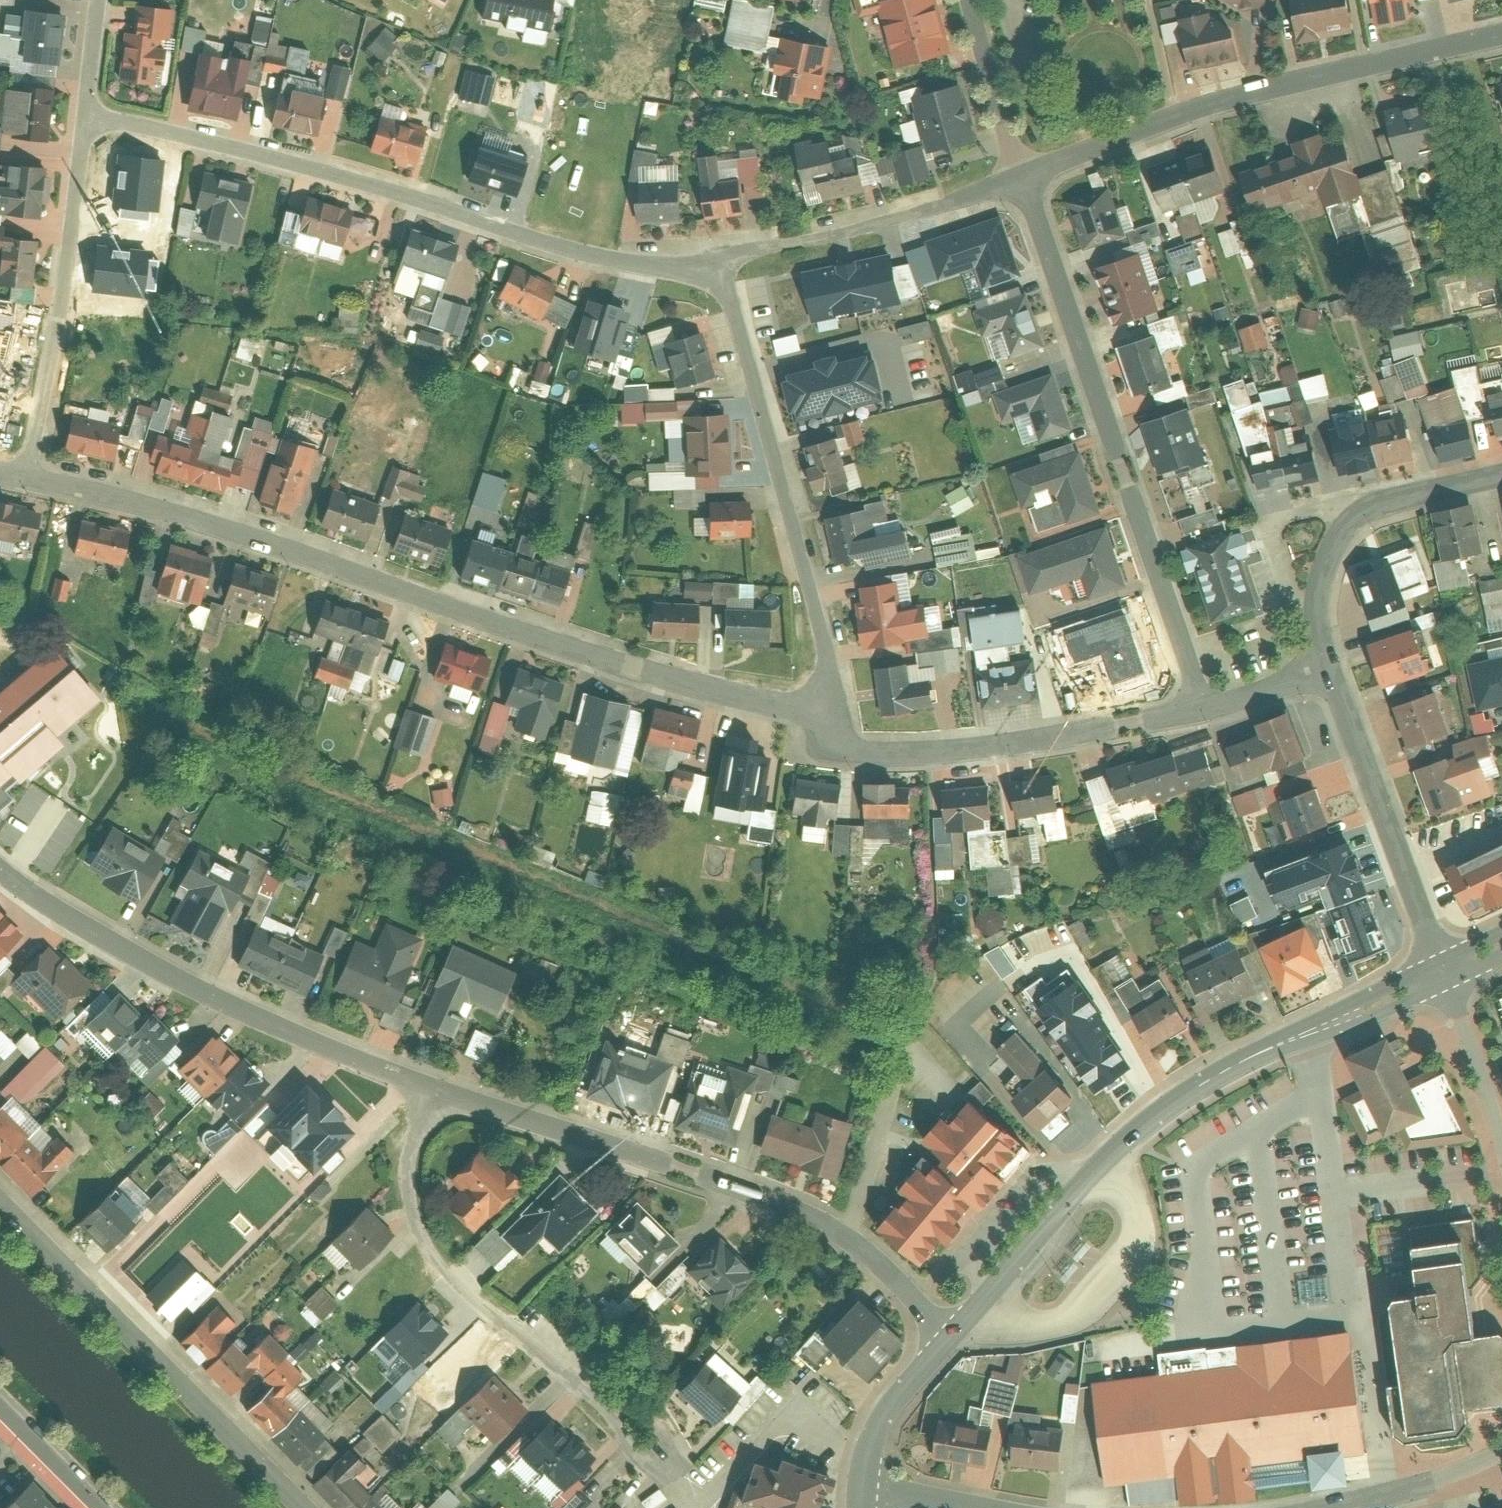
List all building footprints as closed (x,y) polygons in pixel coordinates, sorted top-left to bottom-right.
[(560,0),(489,0),(487,14),(555,27),(560,0)] [(902,68),(959,50),(944,0),(861,0),(865,15),(886,10),(902,68)] [(1249,11),(1272,6),(1275,0),(1238,0),(1249,11)] [(1304,37),(1355,29),(1350,0),(1298,0),(1304,37)] [(1379,22),(1411,16),(1408,0),(1374,0),(1379,22)] [(141,3),(137,33),(167,37),(175,38),(179,7),(141,3)] [(29,56),(63,61),(69,14),(30,9),(28,23),(33,24),(29,56)] [(1217,10),(1184,17),(1196,69),(1248,58),(1241,25),(1221,29),(1217,10)] [(256,15),(250,40),(267,44),(272,18),(256,15)] [(372,46),(388,60),(401,45),(385,31),(372,46)] [(129,32),(123,79),(161,84),(163,67),(171,68),(174,47),(165,46),(167,37),(137,33),(129,32)] [(828,97),(838,46),(789,37),(782,72),(791,73),(786,96),(814,101),(815,95),(828,97)] [(191,109),(243,121),(258,57),(236,52),(232,67),(227,66),(230,55),(205,49),(191,109)] [(272,51),(268,66),(287,71),(291,56),(272,51)] [(355,66),(339,61),(330,95),(346,99),(355,66)] [(464,96),(494,103),(501,74),(471,67),(464,96)] [(23,82),(16,136),(54,140),(60,86),(23,82)] [(968,82),(919,94),(934,152),(983,139),(968,82)] [(278,123),(324,135),(334,98),(299,89),(298,95),(286,92),(278,123)] [(1391,109),(1400,161),(1431,155),(1429,143),(1450,139),(1443,100),(1391,109)] [(373,148),(423,163),(433,130),(383,115),(373,148)] [(1299,141),(1303,152),(1325,190),(1331,206),(1372,191),(1353,141),(1331,149),(1325,131),(1299,141)] [(820,136),(800,141),(810,183),(828,179),(826,170),(847,166),(845,157),(840,137),(821,142),(820,136)] [(522,194),(534,159),(484,142),(472,177),(522,194)] [(1178,151),(1196,201),(1230,190),(1215,142),(1178,151)] [(927,143),(898,152),(908,185),(936,176),(927,143)] [(725,152),(705,154),(712,217),(752,212),(748,179),(729,181),(725,152)] [(866,153),(845,157),(847,166),(826,170),(828,179),(832,198),(873,189),(866,153)] [(1249,165),(1258,217),(1289,212),(1287,200),(1308,196),(1301,157),(1249,165)] [(1139,166),(1157,216),(1191,205),(1176,158),(1139,166)] [(45,215),(50,165),(16,162),(15,173),(0,171),(0,210),(45,215)] [(153,214),(158,166),(118,162),(114,210),(153,214)] [(218,209),(211,234),(242,242),(258,181),(209,168),(199,204),(218,209)] [(644,179),(645,220),(688,218),(687,178),(644,179)] [(1112,190),(1073,202),(1087,249),(1127,237),(1112,190)] [(359,209),(313,195),(303,231),(348,245),(359,209)] [(1003,218),(928,242),(941,280),(981,267),(988,289),(1023,278),(1003,218)] [(0,223),(0,254),(6,255),(2,281),(37,286),(43,239),(11,235),(12,224),(0,223)] [(440,315),(446,295),(465,240),(418,225),(397,289),(417,296),(414,306),(440,315)] [(1244,252),(1246,266),(1254,265),(1247,225),(1219,230),(1224,256),(1244,252)] [(1191,285),(1207,280),(1196,242),(1166,251),(1174,276),(1187,272),(1191,285)] [(152,251),(99,245),(94,289),(147,294),(152,251)] [(1095,269),(1105,298),(1152,282),(1142,253),(1095,269)] [(888,260),(802,279),(810,317),(897,298),(888,260)] [(501,295),(544,318),(562,283),(519,261),(501,295)] [(1470,278),(1478,294),(1496,286),(1488,269),(1470,278)] [(1105,298),(1115,327),(1162,311),(1152,282),(1105,298)] [(464,335),(474,304),(446,295),(440,315),(436,325),(464,335)] [(1028,295),(975,312),(984,340),(1008,333),(1016,358),(1045,349),(1028,295)] [(637,311),(593,297),(577,347),(621,360),(637,311)] [(1335,301),(1340,316),(1352,312),(1346,297),(1335,301)] [(1308,305),(1305,323),(1322,326),(1326,308),(1308,305)] [(1385,329),(1405,324),(1402,309),(1382,313),(1385,329)] [(0,315),(0,373),(2,373),(16,319),(0,315)] [(1243,325),(1251,350),(1275,341),(1267,317),(1243,325)] [(450,334),(425,326),(419,343),(444,352),(450,334)] [(669,339),(680,384),(719,374),(708,329),(669,339)] [(1429,352),(1422,329),(1394,337),(1400,360),(1429,352)] [(774,339),(777,354),(801,349),(797,333),(774,339)] [(241,334),(237,356),(253,359),(257,337),(241,334)] [(1158,337),(1120,348),(1136,400),(1173,389),(1158,337)] [(871,355),(785,374),(795,419),(881,399),(871,355)] [(1405,399),(1426,394),(1417,357),(1396,362),(1405,399)] [(551,381),(555,361),(542,358),(538,378),(551,381)] [(972,369),(954,374),(959,391),(977,386),(972,369)] [(1301,376),(1303,398),(1328,396),(1326,374),(1301,376)] [(1055,375),(996,395),(1005,423),(1033,413),(1043,443),(1075,433),(1055,375)] [(1432,431),(1469,418),(1456,387),(1418,400),(1429,432),(1432,431)] [(1192,406),(1217,402),(1214,388),(1189,393),(1192,406)] [(683,417),(682,398),(649,400),(650,419),(683,417)] [(1490,401),(1498,439),(1501,438),(1501,398),(1490,401)] [(162,471),(229,493),(232,482),(241,485),(250,456),(230,450),(242,413),(201,400),(187,440),(165,432),(156,459),(165,461),(162,471)] [(120,459),(128,423),(76,412),(68,448),(120,459)] [(688,414),(691,474),(737,472),(734,412),(688,414)] [(1191,412),(1145,425),(1161,479),(1207,466),(1191,412)] [(868,418),(850,424),(857,446),(875,440),(868,418)] [(1469,418),(1432,431),(1439,465),(1479,456),(1469,418)] [(1408,425),(1374,431),(1381,469),(1415,462),(1408,425)] [(1381,469),(1374,431),(1334,439),(1342,476),(1381,469)] [(809,444),(824,491),(857,480),(843,433),(809,444)] [(325,448),(287,435),(265,501),(298,512),(302,500),(307,502),(325,448)] [(1083,452),(1013,475),(1025,510),(1062,498),(1071,525),(1103,514),(1083,452)] [(1315,453),(1284,460),(1290,485),(1321,477),(1315,453)] [(1284,460),(1255,468),(1261,491),(1290,485),(1284,460)] [(395,461),(384,494),(401,500),(404,490),(427,498),(431,486),(408,479),(412,466),(395,461)] [(495,511),(504,478),(481,472),(472,504),(495,511)] [(973,483),(955,494),(963,508),(981,497),(973,483)] [(383,504),(335,488),(322,525),(369,542),(383,504)] [(871,509),(833,517),(843,565),(871,559),(872,568),(921,558),(915,527),(882,533),(879,520),(895,516),(891,497),(870,502),(871,509)] [(0,499),(0,536),(41,545),(48,509),(0,499)] [(757,535),(756,499),(713,500),(714,536),(757,535)] [(1475,505),(1434,514),(1445,563),(1486,554),(1475,505)] [(1184,534),(1220,522),(1215,507),(1179,519),(1184,534)] [(454,529),(404,514),(392,552),(442,568),(454,529)] [(704,533),(701,516),(691,518),(693,535),(704,533)] [(122,565),(130,530),(76,518),(68,553),(122,565)] [(1198,572),(1216,623),(1260,608),(1243,560),(1259,554),(1254,540),(1249,525),(1231,531),(1227,520),(1208,527),(1190,532),(1195,547),(1183,551),(1191,574),(1198,572)] [(573,555),(590,559),(599,525),(582,521),(573,555)] [(960,526),(931,531),(937,565),(974,558),(970,536),(962,538),(960,526)] [(1303,537),(1304,535),(1304,533),(1304,531),(1303,529),(1301,528),(1300,527),(1298,527),(1295,527),(1294,528),(1292,530),(1292,532),(1292,534),(1293,536),(1294,538),(1296,539),(1298,539),(1300,539),(1302,538),(1303,537)] [(1109,529),(1020,558),(1032,595),(1085,577),(1093,602),(1130,590),(1109,529)] [(512,551),(471,538),(458,578),(500,590),(512,551)] [(221,554),(176,541),(163,589),(207,602),(221,554)] [(543,561),(512,551),(500,590),(531,600),(543,561)] [(283,574),(239,561),(227,601),(271,614),(283,574)] [(572,570),(543,561),(531,600),(561,609),(572,570)] [(1394,569),(1357,582),(1371,622),(1407,609),(1394,569)] [(1501,629),(1501,577),(1479,583),(1491,632),(1501,629)] [(66,600),(71,581),(61,578),(56,598),(66,600)] [(936,634),(931,605),(909,609),(903,578),(866,584),(869,599),(862,600),(870,645),(936,634)] [(689,579),(688,594),(717,596),(718,581),(689,579)] [(397,618),(331,595),(319,630),(384,653),(397,618)] [(700,601),(654,600),(652,636),(699,638),(700,601)] [(774,611),(725,609),(724,640),(773,641),(774,611)] [(1026,642),(1022,609),(970,616),(975,650),(994,648),(1026,642)] [(1130,612),(1054,637),(1065,671),(1093,662),(1091,658),(1105,654),(1119,695),(1153,684),(1130,612)] [(1416,632),(1371,647),(1386,690),(1431,674),(1416,632)] [(452,641),(440,675),(488,691),(500,657),(452,641)] [(0,690),(0,782),(100,698),(54,644),(0,690)] [(354,686),(361,668),(334,658),(327,676),(354,686)] [(1469,665),(1479,712),(1501,707),(1501,658),(1469,665)] [(1013,702),(1039,698),(1033,661),(1007,665),(1013,702)] [(914,662),(880,667),(886,714),(942,707),(939,679),(916,682),(914,662)] [(987,707),(1013,702),(1007,665),(980,670),(987,707)] [(523,666),(510,701),(526,707),(519,726),(550,738),(571,684),(523,666)] [(635,702),(591,691),(575,755),(620,766),(635,702)] [(1439,696),(1398,710),(1414,755),(1454,741),(1439,696)] [(708,718),(661,704),(651,738),(697,752),(708,718)] [(410,707),(397,745),(429,755),(442,717),(410,707)] [(1303,757),(1286,713),(1253,726),(1259,741),(1228,753),(1239,782),(1303,757)] [(1475,733),(1494,730),(1492,713),(1472,717),(1475,733)] [(766,810),(776,756),(769,754),(772,738),(735,732),(722,802),(766,810)] [(1216,784),(1206,750),(1180,758),(1178,751),(1111,771),(1130,829),(1158,820),(1153,804),(1216,784)] [(1447,762),(1418,772),(1434,817),(1495,796),(1481,756),(1449,767),(1447,762)] [(696,772),(679,767),(675,782),(693,786),(696,772)] [(854,780),(800,772),(794,811),(808,813),(806,821),(833,825),(835,817),(847,819),(854,780)] [(1058,778),(1015,784),(1021,820),(1063,813),(1058,778)] [(919,780),(871,781),(872,816),(919,815),(919,780)] [(1315,787),(1284,798),(1297,836),(1329,825),(1315,787)] [(434,790),(435,806),(452,805),(451,788),(434,790)] [(992,788),(945,791),(948,835),(994,832),(992,788)] [(591,789),(585,820),(615,826),(622,795),(591,789)] [(88,865),(142,900),(170,856),(116,822),(88,865)] [(1282,910),(1312,899),(1312,900),(1324,896),(1328,909),(1331,908),(1362,896),(1355,879),(1363,876),(1356,857),(1353,858),(1348,844),(1313,857),(1312,855),(1267,871),(1282,910)] [(237,910),(257,871),(207,845),(187,883),(195,888),(179,919),(217,939),(234,907),(237,910)] [(1447,872),(1467,913),(1501,897),(1501,845),(1447,872)] [(265,873),(259,886),(273,892),(278,879),(265,873)] [(258,922),(270,896),(256,890),(245,916),(258,922)] [(1351,961),(1387,947),(1368,894),(1362,896),(1331,908),(1351,961)] [(1239,924),(1258,916),(1249,896),(1230,904),(1239,924)] [(1005,926),(995,906),(977,916),(987,935),(1005,926)] [(10,962),(1,953),(21,934),(0,913),(0,972),(10,962)] [(360,936),(337,988),(396,1014),(429,938),(391,921),(380,945),(360,936)] [(316,990),(331,952),(260,925),(245,962),(316,990)] [(1322,966),(1303,926),(1261,946),(1284,994),(1310,982),(1306,974),(1322,966)] [(9,982),(54,1022),(91,982),(46,941),(9,982)] [(458,943),(424,1021),(460,1036),(475,1001),(504,1014),(523,970),(458,943)] [(1002,977),(1015,969),(1002,945),(988,952),(1002,977)] [(1256,989),(1235,947),(1213,958),(1234,999),(1256,989)] [(1234,999),(1213,958),(1191,969),(1212,1010),(1234,999)] [(1070,969),(1031,997),(1097,1089),(1128,1067),(1105,1034),(1113,1029),(1070,969)] [(1144,996),(1131,976),(1115,987),(1156,1047),(1186,1027),(1159,986),(1144,996)] [(103,1062),(113,1052),(147,1085),(184,1048),(148,1013),(144,1017),(116,990),(109,997),(101,990),(66,1025),(103,1062)] [(18,1047),(0,1028),(0,1064),(18,1047)] [(475,1028),(464,1053),(487,1063),(498,1038),(475,1028)] [(213,1029),(174,1067),(205,1099),(206,1098),(229,1121),(267,1085),(213,1029)] [(1387,1031),(1343,1053),(1360,1085),(1340,1095),(1363,1138),(1396,1121),(1408,1145),(1478,1140),(1439,1063),(1411,1078),(1387,1031)] [(1023,1081),(1006,1097),(1038,1131),(1073,1098),(1011,1032),(993,1049),(1023,1081)] [(661,1113),(680,1061),(610,1035),(588,1095),(629,1110),(632,1102),(661,1113)] [(45,1045),(3,1086),(23,1107),(65,1065),(45,1045)] [(739,1145),(764,1073),(732,1062),(730,1069),(701,1059),(679,1126),(739,1145)] [(303,1077),(246,1126),(294,1182),(351,1133),(303,1077)] [(186,1080),(178,1087),(192,1102),(200,1095),(186,1080)] [(69,1155),(8,1092),(0,1100),(0,1168),(27,1196),(69,1155)] [(1015,1143),(963,1096),(947,1113),(939,1106),(916,1132),(940,1154),(924,1172),(911,1161),(891,1183),(904,1195),(878,1223),(915,1257),(967,1200),(976,1208),(999,1183),(988,1173),(1015,1143)] [(818,1125),(777,1112),(764,1150),(842,1176),(860,1121),(823,1109),(818,1125)] [(503,1175),(471,1147),(444,1178),(454,1187),(436,1207),(466,1233),(489,1206),(493,1209),(520,1179),(508,1169),(503,1175)] [(153,1175),(162,1184),(142,1203),(153,1214),(188,1180),(168,1160),(153,1175)] [(552,1249),(590,1212),(552,1173),(494,1229),(518,1253),(538,1234),(552,1249)] [(103,1250),(140,1215),(112,1185),(75,1220),(103,1250)] [(652,1275),(685,1243),(644,1201),(611,1232),(652,1275)] [(399,1234),(372,1205),(336,1239),(363,1268),(399,1234)] [(1410,1232),(1417,1293),(1393,1296),(1402,1376),(1389,1390),(1394,1440),(1405,1450),(1459,1444),(1471,1429),(1469,1413),(1501,1410),(1501,1338),(1472,1341),(1466,1292),(1477,1280),(1471,1225),(1410,1232)] [(762,1273),(727,1239),(698,1269),(702,1273),(721,1290),(715,1297),(728,1309),(762,1273)] [(183,1256),(147,1295),(174,1320),(210,1281),(203,1275),(183,1256)] [(1300,1277),(1301,1302),(1329,1301),(1328,1276),(1300,1277)] [(643,1299),(653,1309),(664,1298),(644,1277),(616,1303),(611,1298),(598,1311),(614,1327),(643,1299)] [(298,1309),(313,1326),(338,1302),(322,1286),(298,1309)] [(901,1341),(855,1298),(818,1338),(864,1380),(901,1341)] [(413,1366),(446,1333),(416,1304),(373,1347),(389,1363),(399,1353),(413,1366)] [(206,1330),(184,1355),(222,1389),(237,1372),(244,1365),(259,1352),(248,1341),(229,1324),(219,1315),(206,1330)] [(1162,1355),(1165,1375),(1090,1385),(1104,1493),(1160,1486),(1162,1507),(1177,1507),(1249,1499),(1248,1489),(1299,1482),(1300,1492),(1332,1488),(1329,1460),(1367,1455),(1351,1331),(1162,1355)] [(713,1422),(750,1384),(716,1352),(680,1391),(713,1422)] [(1015,1415),(1025,1354),(1011,1352),(1008,1372),(991,1369),(984,1407),(970,1404),(967,1424),(935,1419),(929,1456),(985,1465),(994,1412),(1015,1415)] [(257,1376),(235,1400),(273,1434),(288,1418),(292,1406),(310,1397),(299,1387),(279,1369),(270,1361),(257,1376)] [(493,1443),(524,1412),(491,1379),(460,1410),(493,1443)] [(1063,1420),(1077,1421),(1079,1383),(1065,1382),(1063,1420)] [(288,1420),(266,1444),(303,1478),(318,1462),(325,1455),(340,1441),(329,1431),(310,1413),(300,1405),(288,1420)] [(1017,1411),(1011,1464),(1061,1469),(1066,1427),(1045,1425),(1046,1414),(1017,1411)] [(551,1422),(521,1453),(542,1473),(544,1470),(572,1441),(551,1422)] [(572,1441),(544,1470),(565,1489),(594,1459),(573,1439),(572,1441)] [(306,1484),(332,1507),(353,1507),(369,1492),(380,1481),(350,1453),(340,1444),(328,1460),(306,1484)] [(781,1459),(777,1472),(752,1464),(740,1497),(771,1507),(814,1507),(826,1474),(781,1459)] [(25,1480),(9,1489),(0,1500),(0,1507),(58,1507),(25,1480)] [(425,1507),(452,1507),(460,1500),(447,1487),(425,1507)] [(642,1500),(647,1507),(649,1507),(666,1498),(661,1489),(642,1500)] [(369,1492),(355,1507),(387,1507),(369,1492)]
